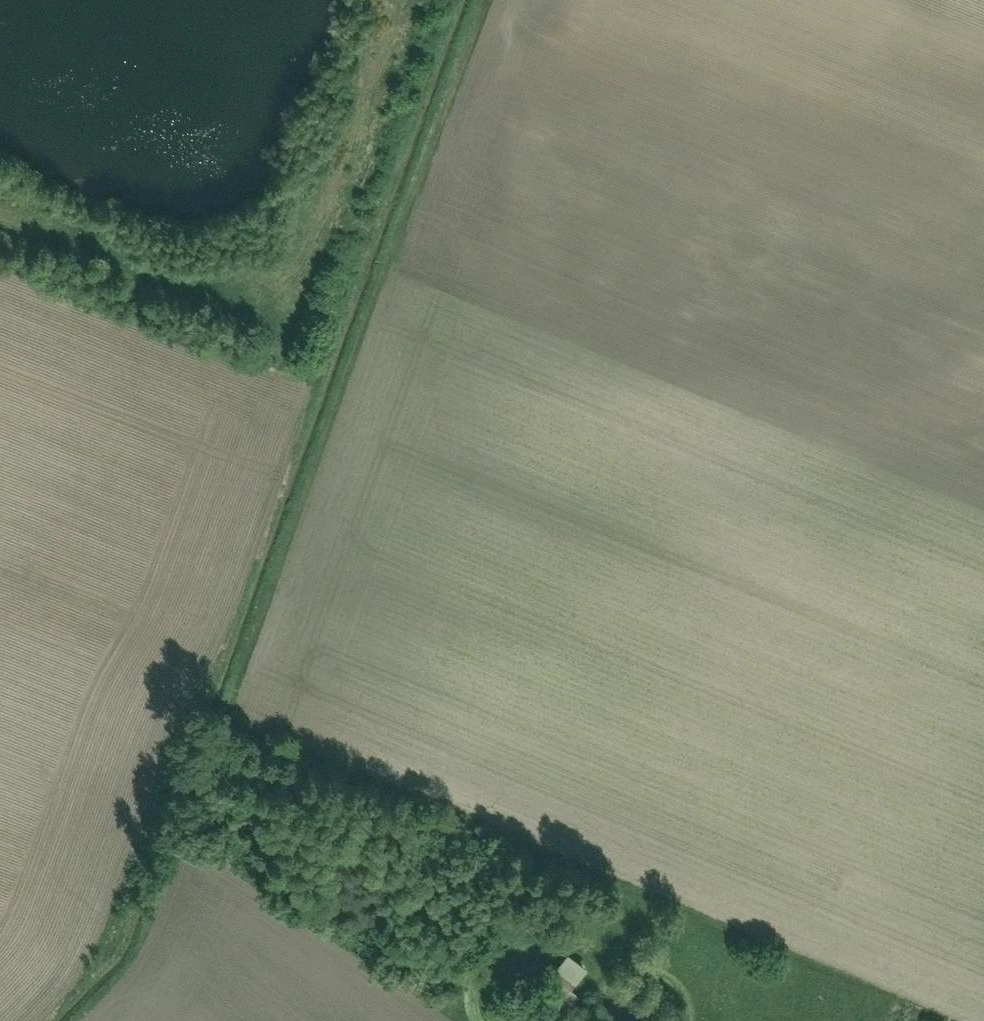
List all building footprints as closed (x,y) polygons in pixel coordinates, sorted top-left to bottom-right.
[(578,983),(590,967),(570,952),(558,969),(578,983)]
